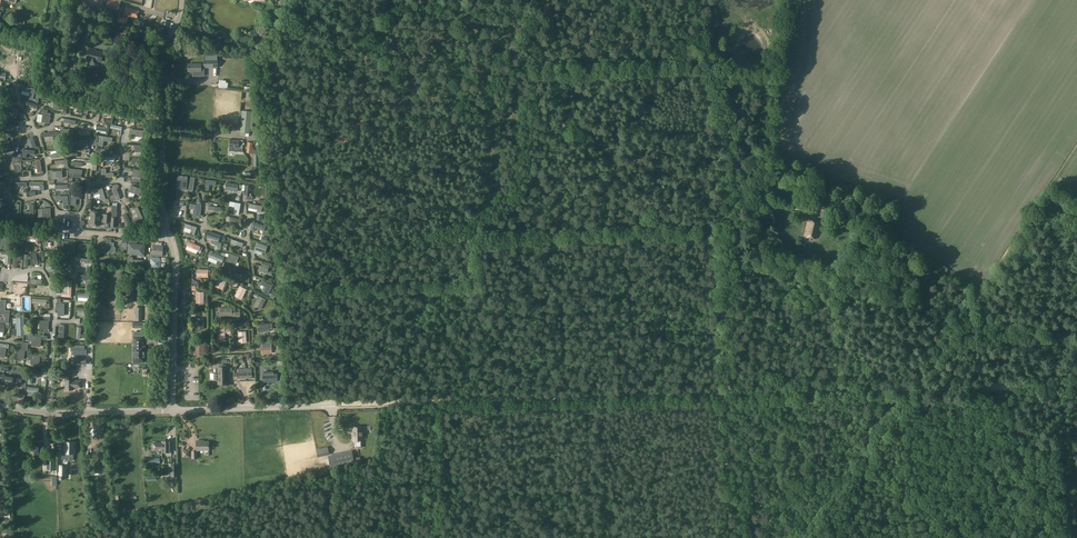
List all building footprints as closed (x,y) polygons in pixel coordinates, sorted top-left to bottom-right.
[(106,7),(118,10),(121,1),(118,0),(108,0),(107,6),(106,7)] [(127,8),(124,15),(136,18),(138,11),(127,8)] [(119,16),(117,21),(126,24),(128,18),(119,16)] [(72,43),(80,45),(83,33),(75,31),(72,43)] [(103,53),(96,51),(96,50),(89,48),(86,59),(88,60),(88,64),(96,66),(97,62),(101,62),(103,53)] [(201,70),(200,64),(187,64),(188,72),(192,72),(192,74),(194,74),(194,76),(193,76),(203,76),(203,70),(201,70)] [(225,92),(226,84),(218,83),(217,91),(225,92)] [(31,89),(23,87),(22,91),(30,93),(29,99),(33,100),(35,89),(31,88),(31,89)] [(54,102),(53,109),(59,110),(61,99),(51,97),(51,101),(54,102)] [(83,105),(73,102),(72,107),(78,108),(77,112),(82,113),(83,105)] [(85,105),(84,113),(88,114),(88,110),(95,111),(96,107),(85,105)] [(13,113),(13,108),(6,107),(4,116),(16,118),(17,114),(13,113)] [(101,108),(101,112),(108,113),(107,118),(111,119),(113,110),(101,108)] [(240,133),(249,134),(251,111),(242,111),(240,133)] [(37,121),(37,122),(41,122),(49,123),(49,124),(51,114),(50,114),(43,113),(42,115),(38,114),(37,121)] [(130,117),(131,117),(130,122),(134,123),(135,118),(142,119),(143,115),(131,113),(130,117)] [(19,122),(6,120),(3,119),(2,125),(5,126),(5,130),(9,130),(10,125),(18,126),(19,122)] [(97,128),(96,132),(106,134),(108,124),(104,124),(103,128),(97,127),(97,128)] [(84,126),(79,125),(78,136),(90,136),(90,132),(83,131),(84,126)] [(69,130),(61,129),(60,133),(68,134),(68,141),(72,142),(73,130),(69,129),(69,130)] [(143,138),(144,131),(132,130),(131,136),(143,138)] [(58,140),(57,132),(44,133),(44,137),(53,137),(53,141),(58,140)] [(13,133),(2,134),(3,142),(7,142),(7,138),(13,137),(13,133)] [(100,136),(98,146),(103,146),(103,141),(112,142),(112,138),(100,136)] [(31,141),(28,142),(30,146),(30,148),(33,147),(33,148),(37,147),(33,137),(30,138),(30,139),(31,141)] [(88,141),(75,140),(74,146),(87,148),(88,141)] [(242,141),(229,140),(229,152),(238,152),(238,148),(242,149),(242,141)] [(257,150),(252,150),(252,143),(247,142),(246,153),(257,154),(257,150)] [(146,156),(146,146),(135,146),(135,153),(143,153),(143,156),(146,156)] [(70,149),(66,148),(66,157),(77,158),(77,154),(70,153),(70,149)] [(22,158),(26,158),(27,154),(34,155),(34,151),(23,149),(22,158)] [(20,160),(11,162),(13,173),(17,173),(17,172),(20,172),(22,169),(21,164),(20,160)] [(32,162),(33,166),(37,166),(38,173),(42,172),(40,161),(36,161),(36,162),(32,162)] [(69,169),(69,173),(71,173),(71,177),(73,177),(74,174),(81,174),(82,174),(82,170),(69,169)] [(106,169),(101,169),(101,179),(113,178),(113,173),(106,174),(106,169)] [(146,172),(134,170),(133,177),(134,177),(142,178),(144,179),(146,172)] [(8,173),(0,171),(0,177),(7,179),(8,173)] [(179,176),(179,181),(182,181),(182,189),(182,190),(186,190),(186,189),(187,177),(179,176)] [(206,180),(204,190),(208,191),(209,185),(215,186),(216,181),(206,180)] [(43,182),(30,182),(30,186),(40,186),(40,190),(44,190),(44,186),(43,186),(43,182)] [(225,190),(235,191),(237,192),(238,185),(226,183),(225,190)] [(142,189),(132,186),(130,192),(140,196),(142,189)] [(101,201),(106,199),(102,188),(93,191),(94,196),(99,194),(101,201)] [(112,201),(120,198),(117,189),(113,190),(115,196),(110,198),(112,201)] [(71,200),(70,205),(76,206),(76,199),(80,199),(80,195),(80,193),(74,192),(74,195),(71,195),(71,200)] [(67,196),(56,197),(56,201),(63,200),(64,206),(68,205),(68,196),(67,196)] [(240,204),(230,202),(229,206),(235,207),(234,214),(238,215),(240,204)] [(18,220),(19,205),(15,204),(14,212),(12,212),(11,219),(18,220)] [(201,206),(190,204),(190,208),(196,209),(196,215),(200,216),(201,206)] [(248,204),(248,208),(256,209),(256,211),(261,212),(262,206),(248,204)] [(29,212),(25,212),(25,216),(33,217),(34,205),(30,205),(29,212)] [(50,208),(42,209),(43,219),(51,219),(50,208)] [(137,217),(133,219),(135,223),(143,219),(138,208),(134,210),(137,217)] [(90,212),(89,225),(99,226),(99,221),(103,221),(103,223),(104,223),(109,223),(110,223),(111,223),(111,227),(112,227),(115,227),(116,227),(117,213),(112,212),(112,215),(111,215),(110,215),(104,215),(103,216),(99,216),(100,213),(90,212)] [(240,220),(229,217),(228,222),(235,223),(233,229),(238,230),(240,220)] [(816,239),(820,222),(808,219),(804,236),(816,239)] [(252,223),(250,230),(255,231),(256,229),(264,231),(265,226),(252,223)] [(197,228),(185,224),(184,228),(191,230),(190,235),(194,236),(197,228)] [(220,235),(209,232),(207,238),(218,242),(220,235)] [(28,234),(27,239),(36,240),(35,244),(39,245),(40,235),(28,234)] [(43,240),(43,246),(47,247),(48,241),(55,241),(55,237),(43,236),(43,240)] [(128,240),(127,246),(129,246),(128,253),(134,254),(135,255),(140,255),(140,256),(140,257),(143,257),(144,257),(144,255),(143,254),(143,246),(136,245),(137,240),(136,240),(128,240)] [(62,242),(61,251),(66,251),(66,246),(74,247),(74,242),(62,242)] [(99,247),(99,248),(99,253),(108,254),(108,252),(115,252),(115,248),(111,248),(111,243),(102,243),(101,247),(99,247)] [(267,246),(257,243),(255,250),(265,253),(267,246)] [(149,254),(148,260),(151,260),(150,268),(154,268),(155,262),(159,263),(159,260),(160,260),(162,260),(163,246),(153,245),(152,252),(151,252),(151,254),(149,254)] [(185,253),(198,257),(200,250),(187,246),(185,253)] [(11,253),(0,252),(0,256),(6,257),(5,264),(10,265),(11,253)] [(224,257),(211,252),(209,258),(217,261),(216,264),(216,265),(220,267),(224,257)] [(238,257),(228,254),(226,261),(236,265),(238,257)] [(17,256),(17,257),(13,257),(12,268),(16,268),(17,261),(20,261),(21,256),(17,256)] [(127,264),(143,266),(144,261),(133,260),(133,257),(128,257),(127,264)] [(61,262),(60,273),(64,274),(65,266),(70,266),(70,262),(61,262)] [(269,266),(261,263),(259,271),(267,273),(269,266)] [(221,277),(216,286),(223,290),(227,280),(221,277)] [(272,286),(263,281),(261,285),(266,288),(264,293),(268,295),(272,286)] [(27,289),(26,296),(31,297),(49,298),(49,295),(49,291),(47,286),(35,285),(28,285),(27,289)] [(67,293),(62,293),(62,297),(71,297),(71,287),(67,287),(67,293)] [(127,297),(127,302),(130,302),(130,301),(137,301),(137,291),(139,291),(139,287),(135,287),(135,291),(129,290),(129,291),(130,297),(127,297)] [(240,287),(236,296),(242,299),(247,290),(240,287)] [(260,297),(255,306),(262,309),(266,300),(260,297)] [(20,300),(20,313),(29,313),(29,300),(20,300)] [(8,323),(9,313),(2,312),(3,303),(1,303),(2,302),(0,302),(0,322),(8,323)] [(77,309),(76,312),(85,313),(85,317),(88,317),(88,309),(77,309)] [(43,321),(40,321),(39,329),(48,330),(48,321),(50,321),(50,318),(44,317),(43,321)] [(24,318),(16,318),(16,323),(16,328),(17,335),(25,335),(24,318)] [(192,319),(192,324),(197,324),(197,330),(203,330),(203,319),(192,319)] [(74,324),(74,329),(75,329),(75,342),(88,342),(89,324),(80,324),(80,325),(74,324)] [(259,332),(273,331),(273,324),(259,325),(259,332)] [(227,329),(227,331),(225,331),(225,329),(217,329),(217,340),(225,340),(225,333),(227,333),(227,334),(231,334),(231,329),(227,329)] [(33,335),(29,335),(29,341),(32,341),(32,345),(41,346),(41,342),(41,336),(33,336),(33,335)] [(133,347),(133,360),(138,360),(138,362),(143,362),(143,360),(144,360),(144,347),(142,347),(142,343),(142,337),(137,337),(133,337),(133,343),(134,343),(134,347),(133,347)] [(262,343),(262,347),(260,347),(261,353),(272,352),(271,342),(262,343)] [(196,345),(196,355),(200,355),(205,355),(205,350),(204,350),(204,345),(196,345)] [(27,347),(21,346),(21,350),(16,349),(14,358),(24,359),(25,351),(27,351),(27,347)] [(84,346),(70,346),(70,350),(72,350),(72,352),(72,355),(86,355),(86,350),(84,350),(84,346)] [(32,354),(28,354),(28,360),(31,361),(31,364),(39,364),(40,356),(32,355),(32,354)] [(215,373),(214,373),(214,381),(217,381),(217,384),(219,384),(219,386),(221,387),(224,387),(226,386),(226,384),(227,384),(227,368),(217,368),(215,368),(215,373)] [(237,373),(236,373),(237,379),(245,378),(245,373),(244,369),(238,369),(238,373),(237,373)] [(29,372),(28,384),(32,384),(33,377),(38,378),(38,374),(29,372)] [(264,372),(264,375),(263,375),(264,382),(277,382),(277,375),(273,375),(273,372),(264,372)] [(17,384),(21,384),(21,379),(8,377),(8,375),(0,374),(0,384),(17,387),(17,384)] [(73,380),(69,380),(69,374),(61,374),(61,379),(64,379),(64,380),(65,380),(65,390),(73,390),(73,388),(81,388),(81,381),(73,381),(73,380)] [(362,427),(352,427),(352,432),(352,441),(362,441),(362,427)] [(204,441),(196,441),(196,450),(209,450),(208,442),(204,442),(204,441)] [(43,448),(43,442),(34,442),(34,447),(32,447),(32,452),(34,452),(34,457),(38,457),(39,457),(43,457),(43,451),(43,448)] [(65,452),(61,451),(61,458),(68,458),(68,457),(73,457),(73,453),(75,453),(75,449),(73,449),(74,443),(66,443),(65,452)] [(326,449),(316,451),(318,458),(328,455),(326,449)] [(331,470),(357,464),(354,450),(328,456),(331,470)] [(47,457),(46,471),(55,471),(55,457),(47,457)] [(159,464),(159,458),(147,458),(148,464),(148,466),(152,466),(152,464),(159,464)] [(90,475),(102,473),(102,469),(103,469),(103,466),(101,466),(101,465),(96,466),(97,467),(89,468),(90,475)] [(0,481),(0,492),(11,491),(10,480),(0,481)] [(0,493),(0,496),(1,504),(9,504),(8,495),(8,492),(0,493)] [(0,506),(0,528),(14,525),(13,509),(12,505),(0,506)]
